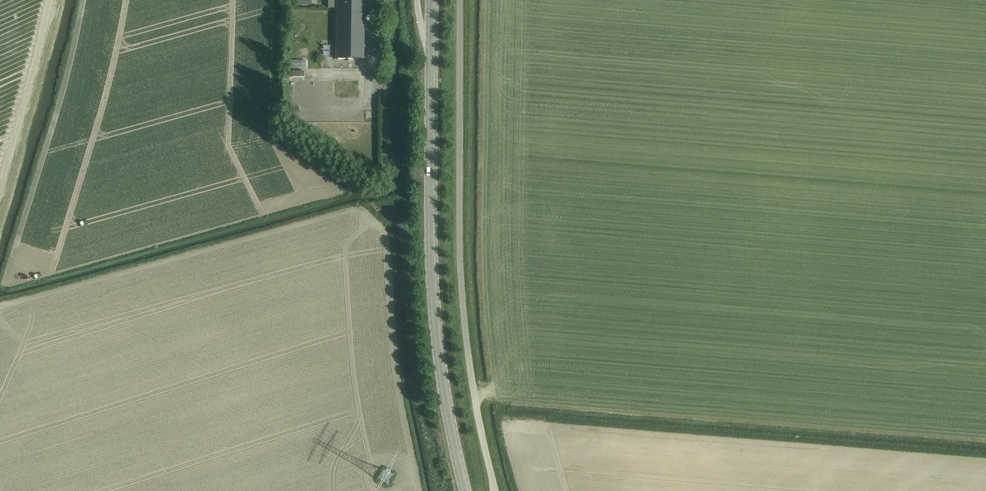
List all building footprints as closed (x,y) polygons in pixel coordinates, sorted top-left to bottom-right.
[(335,59),(360,60),(361,0),(336,0),(335,59)]
